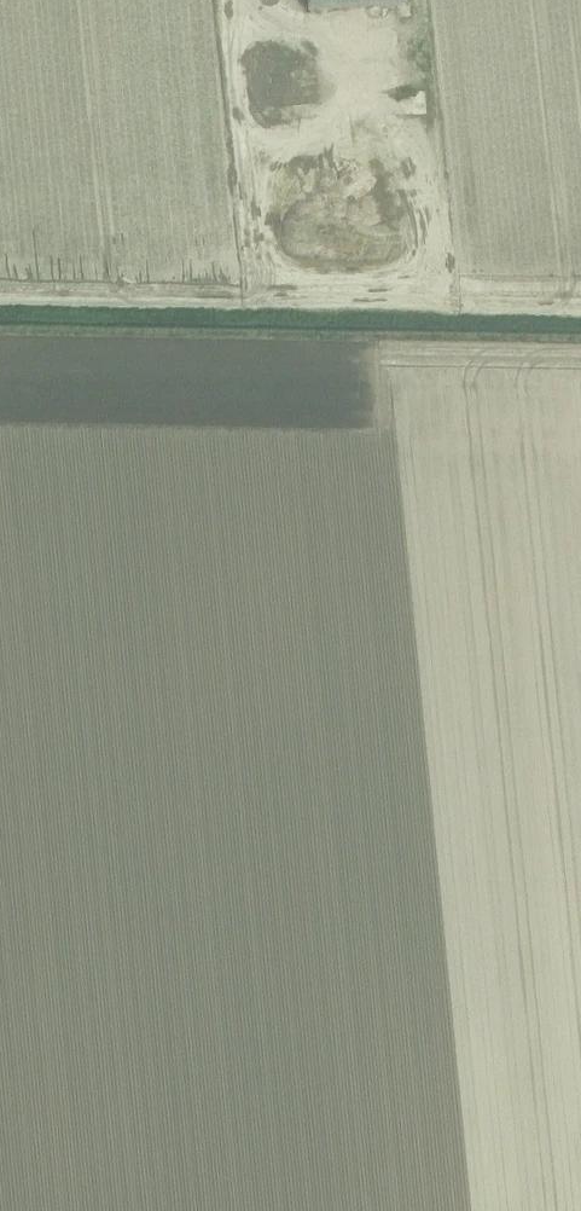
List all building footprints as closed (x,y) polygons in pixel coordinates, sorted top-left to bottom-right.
[(309,10),(407,4),(407,0),(308,0),(309,10)]
